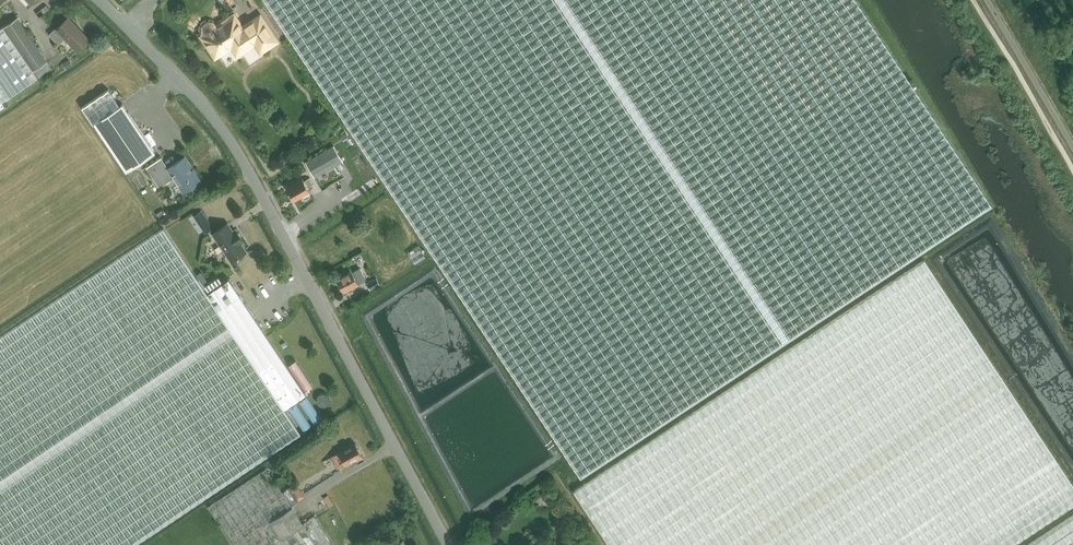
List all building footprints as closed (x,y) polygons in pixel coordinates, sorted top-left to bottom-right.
[(350,129),(436,258),(581,477),(992,206),(856,0),(265,0),(350,129)] [(210,23),(208,24),(205,25),(204,27),(204,30),(205,32),(205,34),(202,36),(206,42),(205,42),(211,51),(212,50),(215,56),(231,45),(237,54),(255,42),(261,51),(276,41),(260,16),(242,28),(234,15),(215,27),(215,26),(213,24),(210,23)] [(52,68),(17,17),(0,29),(0,103),(52,68)] [(57,29),(56,28),(49,34),(59,45),(65,39),(77,51),(89,39),(69,17),(57,29)] [(69,59),(62,63),(66,69),(73,64),(69,59)] [(109,89),(83,107),(126,172),(156,152),(123,104),(120,106),(109,89)] [(315,177),(320,174),(343,161),(335,146),(306,163),(315,177)] [(160,159),(161,157),(146,167),(147,167),(159,185),(173,175),(178,183),(180,182),(184,189),(183,189),(184,191),(188,188),(187,187),(191,185),(192,186),(200,180),(193,170),(192,171),(189,167),(190,166),(184,157),(167,169),(160,159)] [(303,178),(286,187),(294,200),(310,191),(308,187),(313,185),(309,177),(304,180),(303,178)] [(164,208),(156,213),(160,219),(167,214),(164,208)] [(202,210),(194,215),(197,220),(205,215),(202,210)] [(246,251),(241,243),(243,242),(235,230),(233,231),(227,223),(212,233),(231,261),(246,251)] [(163,227),(0,337),(0,544),(132,544),(301,432),(284,408),(306,393),(240,295),(229,278),(207,293),(163,227)] [(426,257),(418,245),(407,252),(415,264),(426,257)] [(1072,503),(1072,482),(925,259),(574,491),(609,544),(1010,544),(1072,503)] [(352,272),(351,271),(336,279),(343,292),(358,284),(366,279),(360,268),(352,272)] [(208,289),(218,283),(215,278),(205,285),(208,289)] [(376,278),(367,283),(370,289),(380,284),(376,278)] [(355,442),(338,452),(331,456),(337,468),(345,464),(345,465),(362,455),(355,442)] [(272,469),(272,470),(271,471),(271,472),(272,473),(272,474),(272,475),(273,475),(274,476),(275,477),(276,477),(278,477),(279,477),(280,477),(281,476),(282,475),(283,474),(283,473),(283,472),(283,471),(283,470),(283,469),(282,468),(281,467),(280,466),(279,466),(278,466),(277,466),(276,466),(275,466),(274,466),(274,467),(273,467),(273,468),(272,469)] [(233,544),(330,544),(333,543),(315,515),(303,524),(292,507),(297,503),(296,501),(304,496),(295,482),(289,486),(289,487),(282,492),(266,468),(208,506),(233,544)] [(546,490),(540,492),(542,498),(548,496),(546,490)] [(328,495),(323,498),(329,506),(333,503),(328,495)] [(1027,544),(1072,544),(1072,514),(1027,544)]
